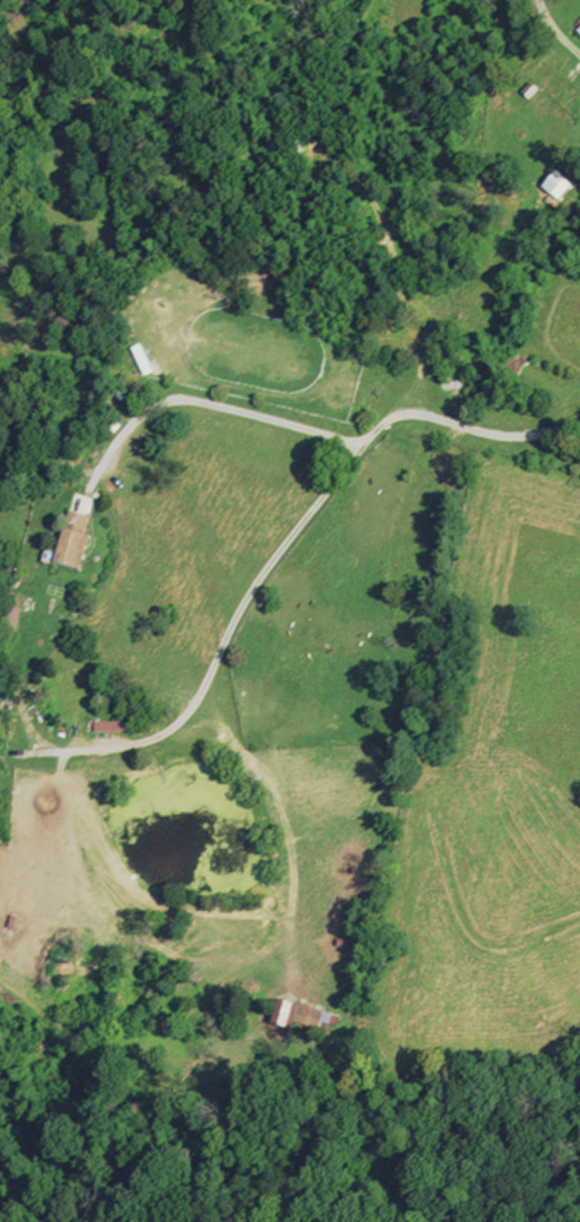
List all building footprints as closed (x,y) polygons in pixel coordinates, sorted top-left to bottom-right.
[(543,186),(555,169),(573,183),(561,199),(543,186)] [(139,373),(146,370),(135,345),(128,349),(139,373)] [(67,510),(52,565),(79,573),(89,538),(83,536),(87,516),(67,510)] [(13,643),(0,641),(0,605),(20,610),(13,643)] [(93,733),(93,722),(129,722),(129,733),(93,733)] [(311,1036),(318,1012),(273,998),(266,1022),(311,1036)]
